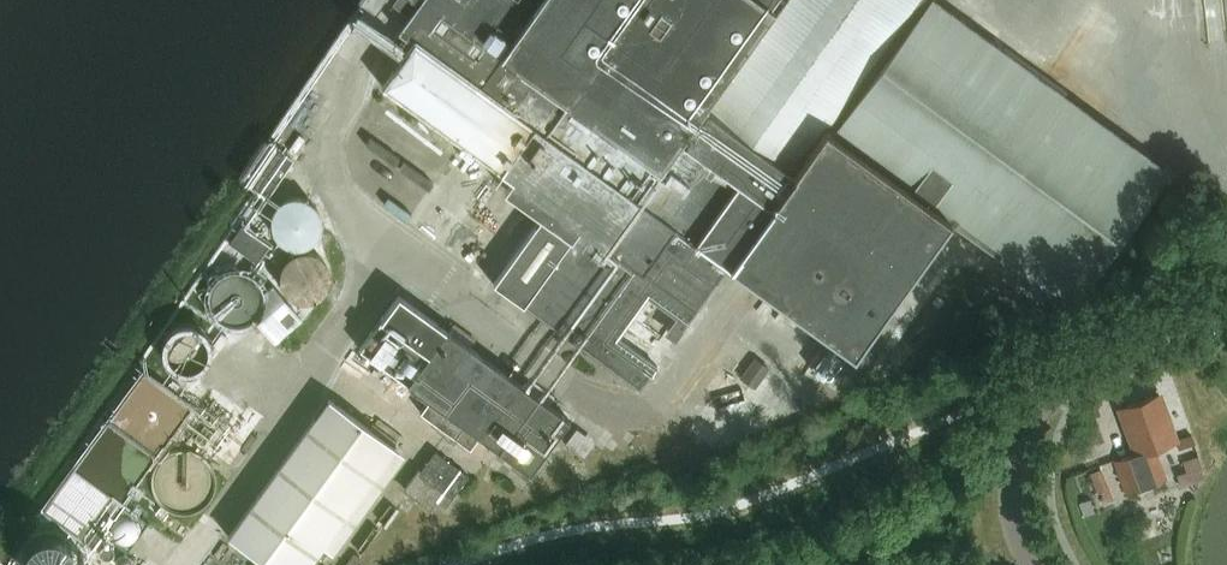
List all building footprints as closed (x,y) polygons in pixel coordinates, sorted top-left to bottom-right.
[(394,4),(412,17),(400,33),(415,43),(383,88),(550,207),(494,283),(642,390),(731,266),(854,356),(944,232),(951,222),(998,256),(1070,309),(1170,172),(935,0),(793,0),(691,144),(681,137),(778,0),(397,0),(394,4)] [(250,181),(256,185),(278,200),(303,163),(275,144),(250,181)] [(288,244),(334,244),(333,200),(287,200),(288,244)] [(258,262),(272,242),(245,223),(231,243),(258,262)] [(281,276),(282,281),(283,281),(284,285),(285,288),(287,292),(290,295),(294,298),(297,299),(301,301),(305,301),(310,301),(314,301),(318,299),(321,297),(325,294),(327,291),(329,288),(331,284),(332,280),(332,276),(332,271),(330,267),(328,263),(326,260),(323,257),(319,254),(315,252),(311,251),(306,251),(302,251),(298,252),(294,254),(290,257),(287,260),(285,264),(283,268),(282,272),(281,276)] [(255,314),(253,315),(274,338),(300,315),(273,284),(260,296),(260,301),(259,305),(257,310),(255,314)] [(454,322),(448,331),(398,294),(360,348),(431,400),(422,413),(472,449),(482,436),(532,472),(569,420),(470,347),(477,338),(454,322)] [(758,387),(772,368),(760,358),(745,377),(758,387)] [(1155,447),(1176,440),(1160,394),(1121,407),(1137,453),(1116,461),(1127,492),(1166,478),(1155,447)] [(395,446),(329,398),(229,536),(268,564),(308,564),(395,446)] [(1192,435),(1177,440),(1179,448),(1195,443),(1192,435)] [(160,470),(161,500),(218,497),(216,452),(174,453),(175,470),(160,470)] [(447,506),(469,476),(437,452),(422,473),(419,471),(406,488),(433,508),(439,500),(447,506)] [(1189,481),(1204,476),(1197,455),(1182,460),(1189,481)] [(126,503),(124,502),(76,466),(45,508),(95,546),(126,503)] [(1091,498),(1080,502),(1085,514),(1095,510),(1091,498)]
